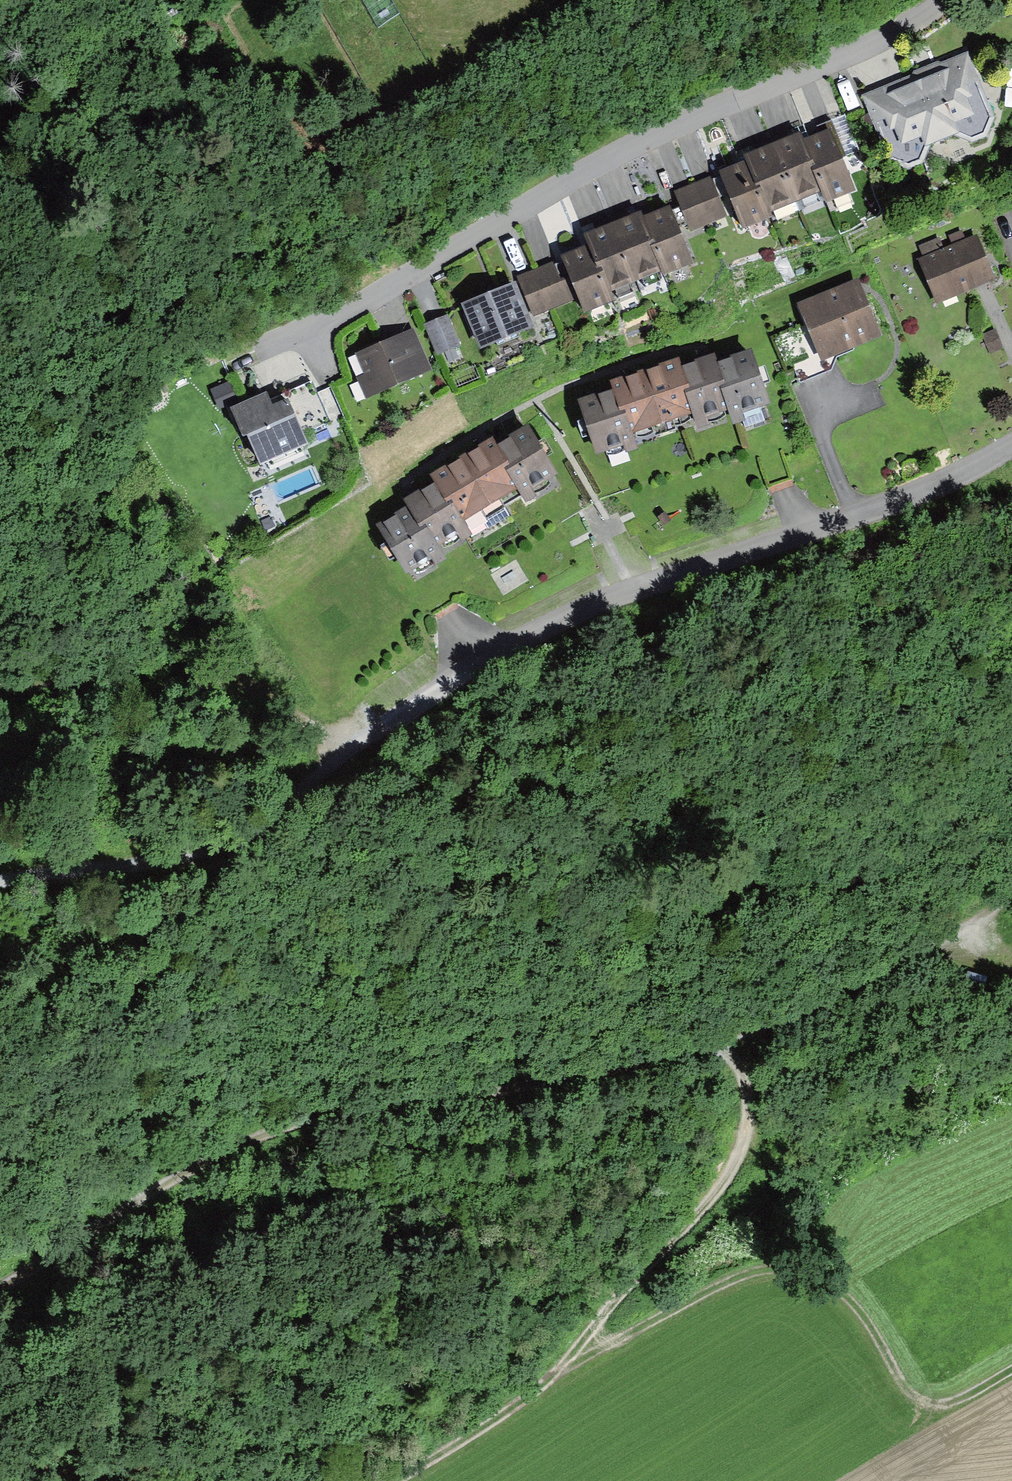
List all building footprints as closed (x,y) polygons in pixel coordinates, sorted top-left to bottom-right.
[(968,53),(861,97),(889,162),(906,171),(923,163),(927,149),(957,137),(971,144),(988,136),(994,117),(968,53)] [(856,194),(831,132),(803,143),(824,194),(828,205),(856,194)] [(797,205),(824,194),(803,143),(800,136),(774,146),(797,205)] [(797,205),(774,146),(744,158),(746,163),(766,217),(797,205)] [(766,217),(746,163),(719,173),(721,178),(699,185),(712,224),(734,216),(740,232),(768,222),(766,217)] [(712,224),(699,185),(675,193),(680,207),(643,220),(664,274),(665,278),(695,267),(683,234),(712,224)] [(664,274),(643,220),(641,214),(611,226),(635,285),(664,274)] [(611,226),(584,237),(589,247),(608,296),(635,285),(611,226)] [(923,259),(918,261),(937,307),(995,283),(977,239),(945,252),(939,239),(918,248),(923,259)] [(608,296),(589,247),(560,258),(562,263),(540,270),(554,307),(578,297),(584,315),(611,305),(608,296)] [(554,307),(540,270),(515,280),(517,287),(460,307),(479,358),(537,336),(529,316),(554,307)] [(859,282),(798,307),(813,343),(822,365),(836,359),(882,341),(859,282)] [(448,318),(424,327),(436,358),(460,349),(448,318)] [(414,333),(359,355),(366,373),(358,377),(367,400),(430,373),(414,333)] [(997,333),(983,337),(989,356),(1003,352),(997,333)] [(675,368),(694,424),(696,432),(731,421),(734,430),(767,419),(764,410),(773,407),(754,350),(714,363),(712,356),(675,368)] [(607,395),(577,404),(593,461),(634,450),(631,441),(694,424),(675,368),(605,388),(607,395)] [(230,382),(210,390),(219,411),(238,403),(230,382)] [(266,398),(233,412),(258,470),(308,449),(302,435),(330,423),(313,383),(285,395),(289,405),(272,412),(266,398)] [(519,495),(524,504),(560,484),(526,425),(497,441),(494,436),(469,450),(501,505),(519,495)] [(501,505),(469,450),(422,477),(428,488),(399,503),(405,513),(377,528),(406,582),(444,562),(440,555),(472,538),(465,525),(501,505)]
